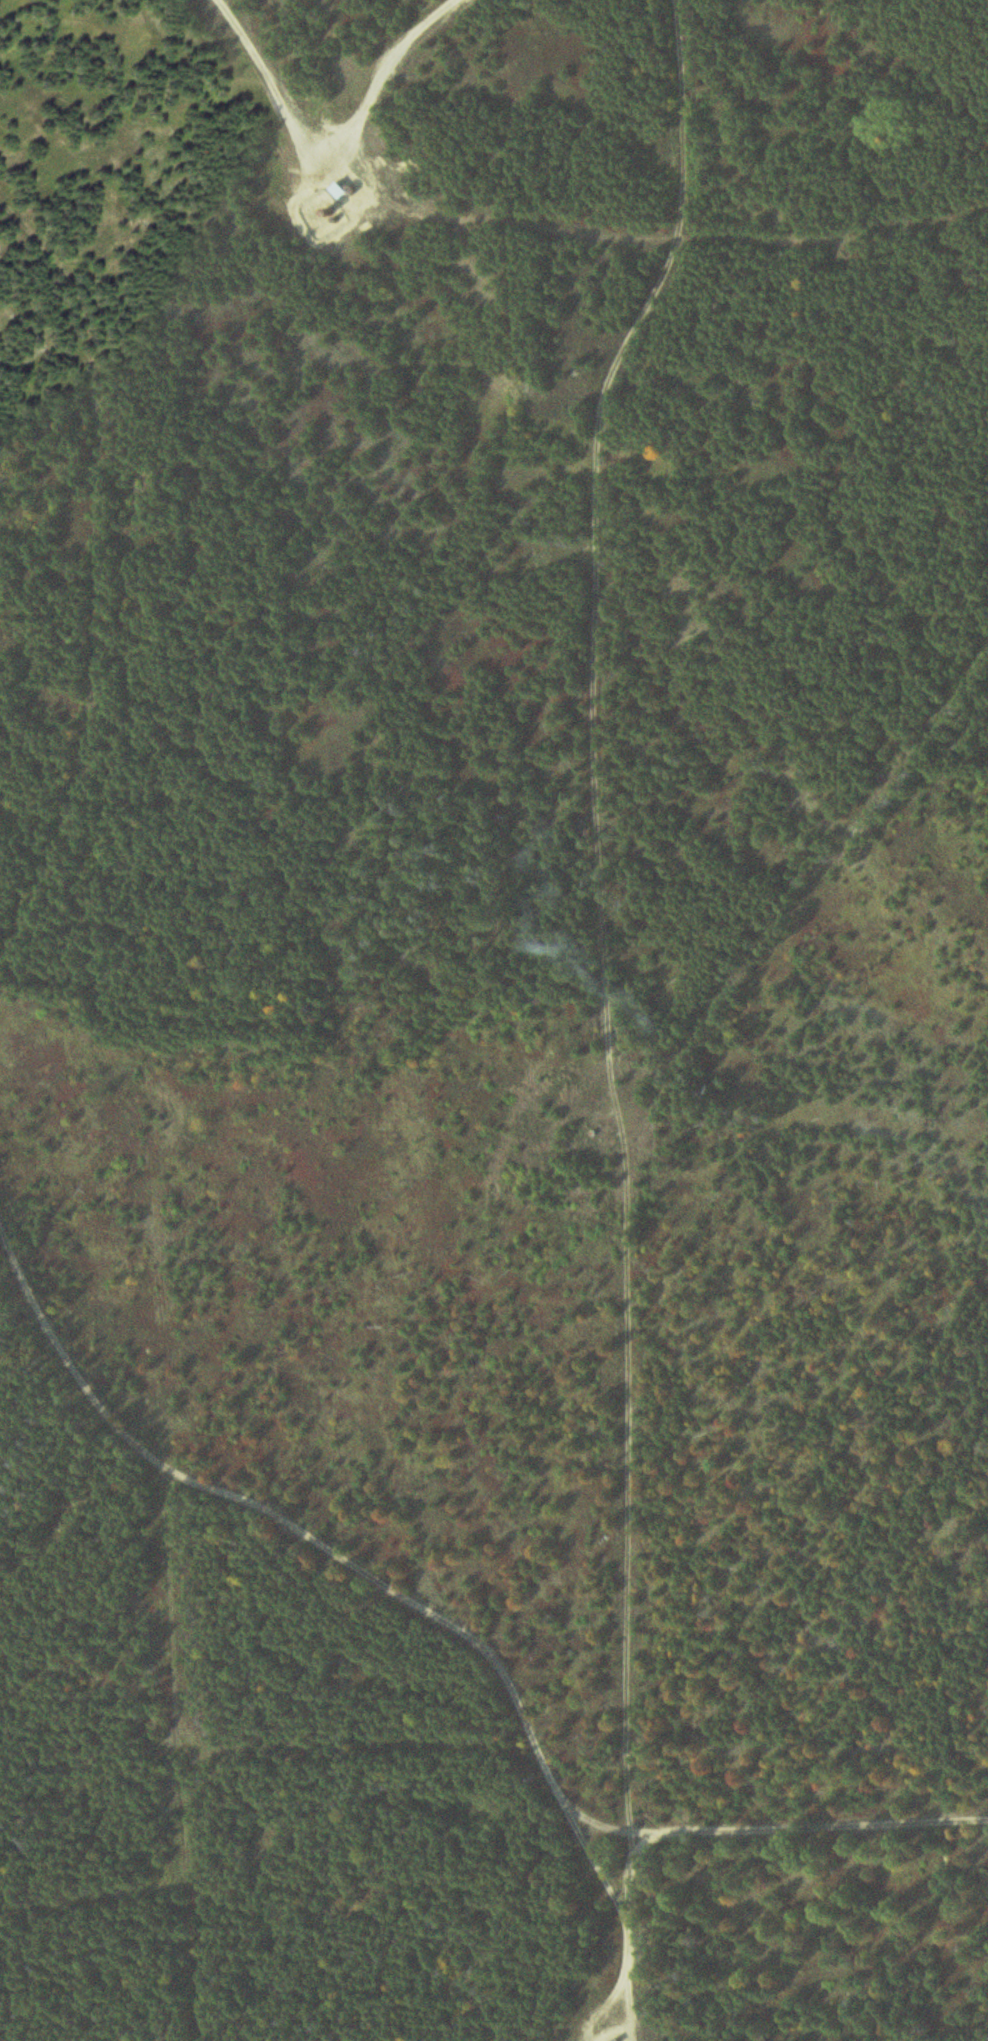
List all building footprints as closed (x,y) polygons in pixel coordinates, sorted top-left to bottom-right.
[(331,190),(341,201),(349,193),(339,182),(331,190)]
